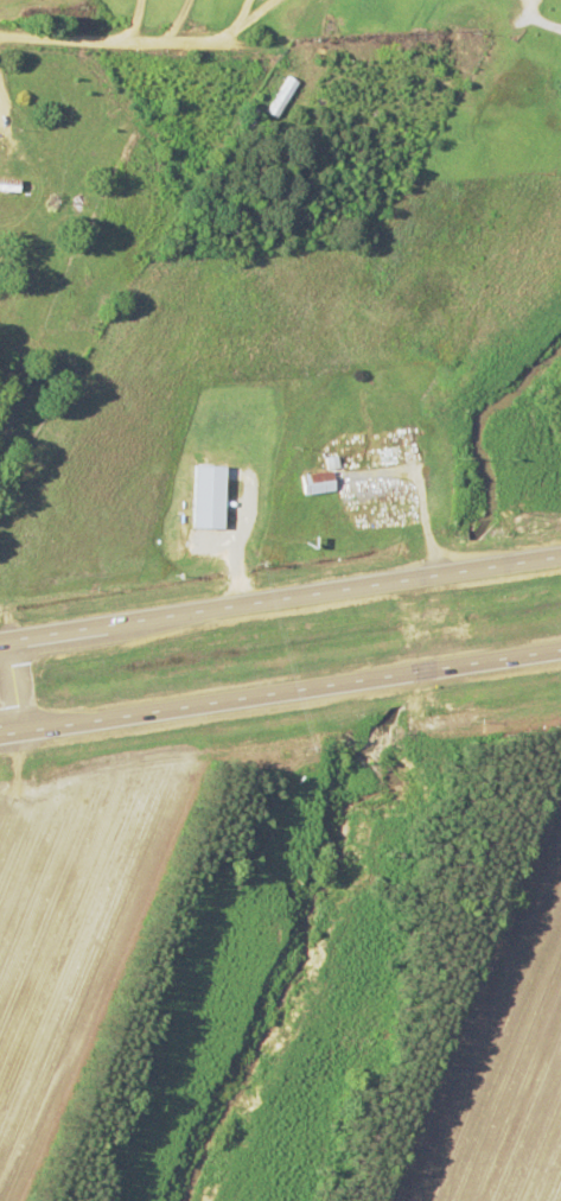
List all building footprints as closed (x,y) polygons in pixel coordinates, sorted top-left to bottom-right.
[(295,82),(283,75),(262,111),(273,118),(295,82)] [(15,190),(15,177),(0,177),(0,189),(15,190)] [(301,494),(332,491),(330,471),(299,474),(301,494)]
